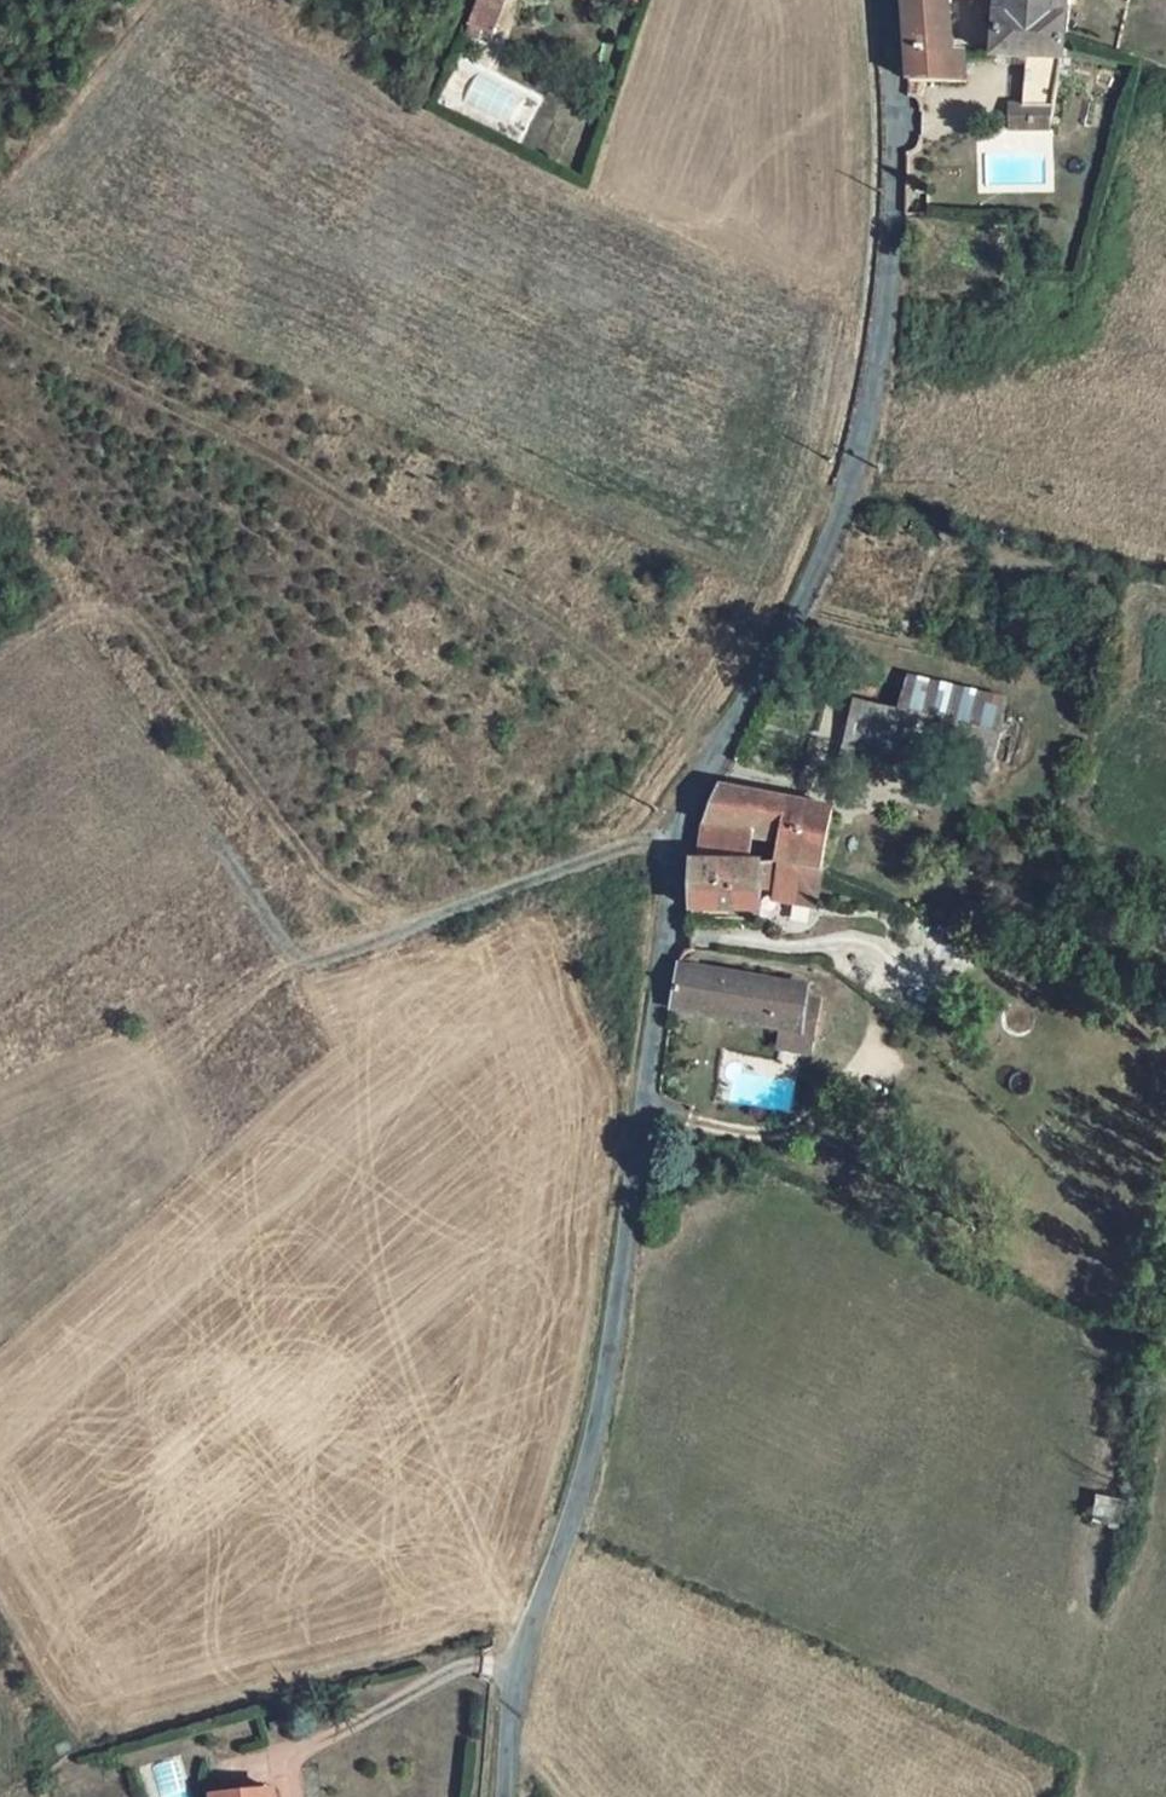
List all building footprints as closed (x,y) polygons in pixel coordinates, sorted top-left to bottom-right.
[(501,19),(521,28),(533,0),(508,0),(501,19)] [(907,84),(966,81),(966,64),(953,65),(952,0),(903,0),(907,84)] [(999,63),(1028,63),(1024,104),(1004,106),(1004,133),(1046,133),(1061,41),(1066,0),(996,0),(999,63)] [(996,735),(848,700),(845,716),(871,722),(867,744),(989,769),(996,735)] [(855,741),(841,739),(833,777),(843,779),(855,741)] [(767,868),(690,859),(686,906),(752,912),(754,887),(773,889),(772,904),(814,908),(827,809),(719,791),(704,824),(770,839),(767,868)] [(806,988),(678,966),(670,1008),(781,1026),(778,1045),(809,1050),(814,1019),(802,1018),(806,988)] [(286,1782),(223,1790),(224,1796),(288,1796),(286,1782)]
